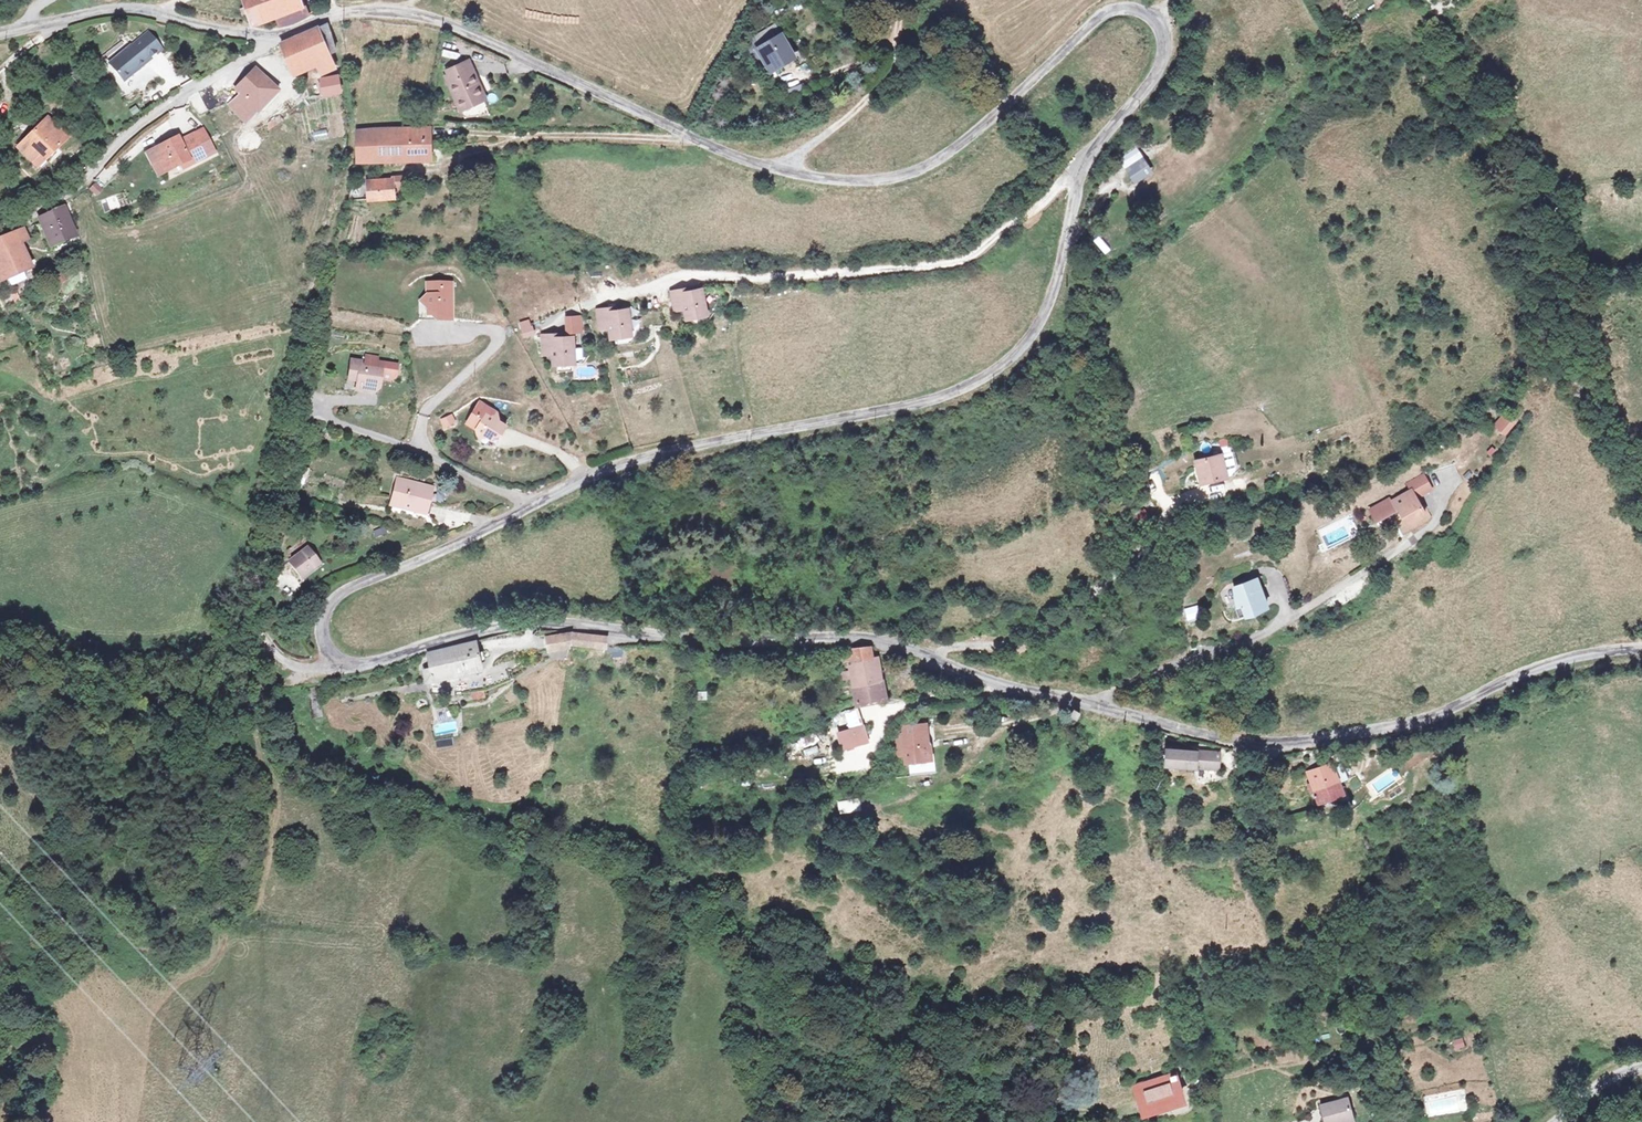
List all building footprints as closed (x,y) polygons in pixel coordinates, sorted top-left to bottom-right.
[(241,8),(236,10),(240,18),(244,16),(249,26),(273,16),(278,25),(298,15),(290,0),(236,0),(241,8)] [(315,26),(306,28),(323,57),(330,53),(330,49),(315,26)] [(304,28),(269,48),(288,78),(304,68),(309,65),(314,73),(328,64),(323,57),(306,28),(304,28)] [(763,31),(743,42),(754,63),(775,53),(763,31)] [(126,50),(105,70),(122,88),(143,69),(141,67),(154,55),(141,40),(128,53),(126,50)] [(459,62),(441,71),(447,83),(442,85),(455,109),(476,97),(464,74),(466,72),(459,62)] [(331,69),(328,64),(314,73),(309,65),(304,68),(313,83),(332,72),(331,69)] [(447,83),(441,71),(436,74),(442,85),(447,83)] [(274,96),(250,73),(225,98),(232,104),(222,114),(241,132),(274,96)] [(333,83),(315,85),(317,100),(335,98),(333,83)] [(47,121),(15,152),(38,174),(52,161),(49,158),(67,140),(47,121)] [(326,128),(312,131),(313,141),(328,138),(326,128)] [(421,129),(349,129),(351,163),(421,161),(421,129)] [(168,140),(142,154),(155,178),(180,165),(182,169),(205,156),(191,132),(170,143),(168,140)] [(1119,162),(1133,186),(1153,173),(1138,150),(1119,162)] [(103,187),(117,171),(109,164),(95,179),(103,187)] [(383,178),(356,181),(358,201),(385,200),(385,188),(398,188),(397,175),(384,177),(383,178)] [(96,181),(88,187),(94,196),(103,190),(96,181)] [(119,206),(126,205),(124,193),(116,194),(119,206)] [(59,207),(35,219),(49,251),(72,240),(59,207)] [(33,267),(22,248),(27,245),(17,228),(0,236),(0,289),(33,267)] [(448,288),(424,289),(423,319),(439,319),(448,319),(448,288)] [(675,291),(663,293),(667,312),(677,311),(679,322),(700,318),(695,291),(684,293),(675,295),(675,291)] [(599,309),(587,311),(590,330),(600,329),(601,340),(622,338),(619,311),(608,312),(600,313),(599,309)] [(582,315),(565,315),(565,333),(582,333),(582,315)] [(525,338),(536,332),(529,318),(518,323),(525,338)] [(543,335),(531,335),(532,355),(542,355),(542,366),(564,365),(562,338),(551,338),(543,339),(543,335)] [(351,364),(340,362),(337,381),(347,383),(346,390),(354,391),(356,385),(368,388),(370,371),(351,367),(351,364)] [(370,390),(368,388),(356,385),(354,391),(346,390),(345,394),(358,397),(361,397),(370,390)] [(491,446),(510,417),(478,401),(461,423),(474,437),(491,446)] [(1503,412),(1492,426),(1504,437),(1516,423),(1503,412)] [(439,418),(443,430),(457,425),(453,414),(439,418)] [(1218,440),(1220,449),(1229,447),(1226,437),(1218,440)] [(1217,451),(1191,457),(1193,474),(1201,472),(1202,479),(1222,475),(1217,451)] [(1201,472),(1193,474),(1194,481),(1202,479),(1201,472)] [(1382,493),(1362,504),(1367,515),(1390,504),(1395,514),(1398,521),(1417,512),(1409,495),(1425,488),(1419,472),(1402,480),(1405,486),(1383,496),(1382,493)] [(431,495),(406,488),(398,515),(418,520),(422,508),(427,510),(431,495)] [(424,521),(427,510),(422,508),(418,520),(424,521)] [(1398,521),(1395,514),(1387,518),(1392,529),(1402,528),(1423,515),(1421,510),(1417,512),(1398,521)] [(299,553),(279,571),(292,587),(312,570),(299,553)] [(1253,571),(1246,574),(1251,578),(1253,583),(1257,581),(1253,571)] [(1246,574),(1230,581),(1235,601),(1232,603),(1236,613),(1251,607),(1255,597),(1262,594),(1257,581),(1253,583),(1251,578),(1246,574)] [(1265,601),(1262,594),(1255,597),(1251,607),(1265,601)] [(1195,605),(1184,608),(1187,619),(1198,616),(1195,605)] [(611,646),(611,656),(624,657),(624,647),(611,646)] [(433,655),(421,659),(424,671),(419,673),(421,678),(417,680),(420,687),(475,674),(473,667),(479,665),(476,657),(469,659),(466,647),(433,655)] [(872,653),(851,657),(853,674),(846,676),(848,688),(855,686),(858,706),(885,701),(878,662),(874,663),(872,653)] [(472,691),(473,700),(486,698),(485,690),(472,691)] [(697,699),(707,699),(708,691),(697,690),(697,699)] [(314,718),(322,716),(319,699),(310,700),(314,718)] [(858,711),(835,717),(840,744),(856,741),(855,737),(863,735),(858,711)] [(1085,719),(1077,716),(1075,725),(1083,727),(1084,723),(1085,719)] [(918,728),(899,731),(905,792),(931,786),(925,746),(921,746),(918,728)] [(866,746),(863,735),(855,737),(856,741),(840,744),(842,753),(866,746)] [(435,740),(436,748),(452,746),(451,738),(435,740)] [(796,741),(798,748),(810,744),(808,738),(796,741)] [(1344,751),(1332,754),(1334,762),(1346,759),(1344,751)] [(1224,759),(1170,754),(1167,773),(1222,778),(1224,759)] [(1332,763),(1304,772),(1313,807),(1343,797),(1332,763)] [(735,784),(724,782),(721,793),(732,796),(735,784)] [(860,797),(837,801),(839,814),(862,810),(860,797)] [(1463,1037),(1453,1040),(1455,1050),(1466,1047),(1463,1037)] [(1174,1078),(1135,1093),(1146,1119),(1184,1103),(1174,1078)] [(1321,1111),(1324,1121),(1349,1121),(1351,1121),(1346,1104),(1321,1111)]
